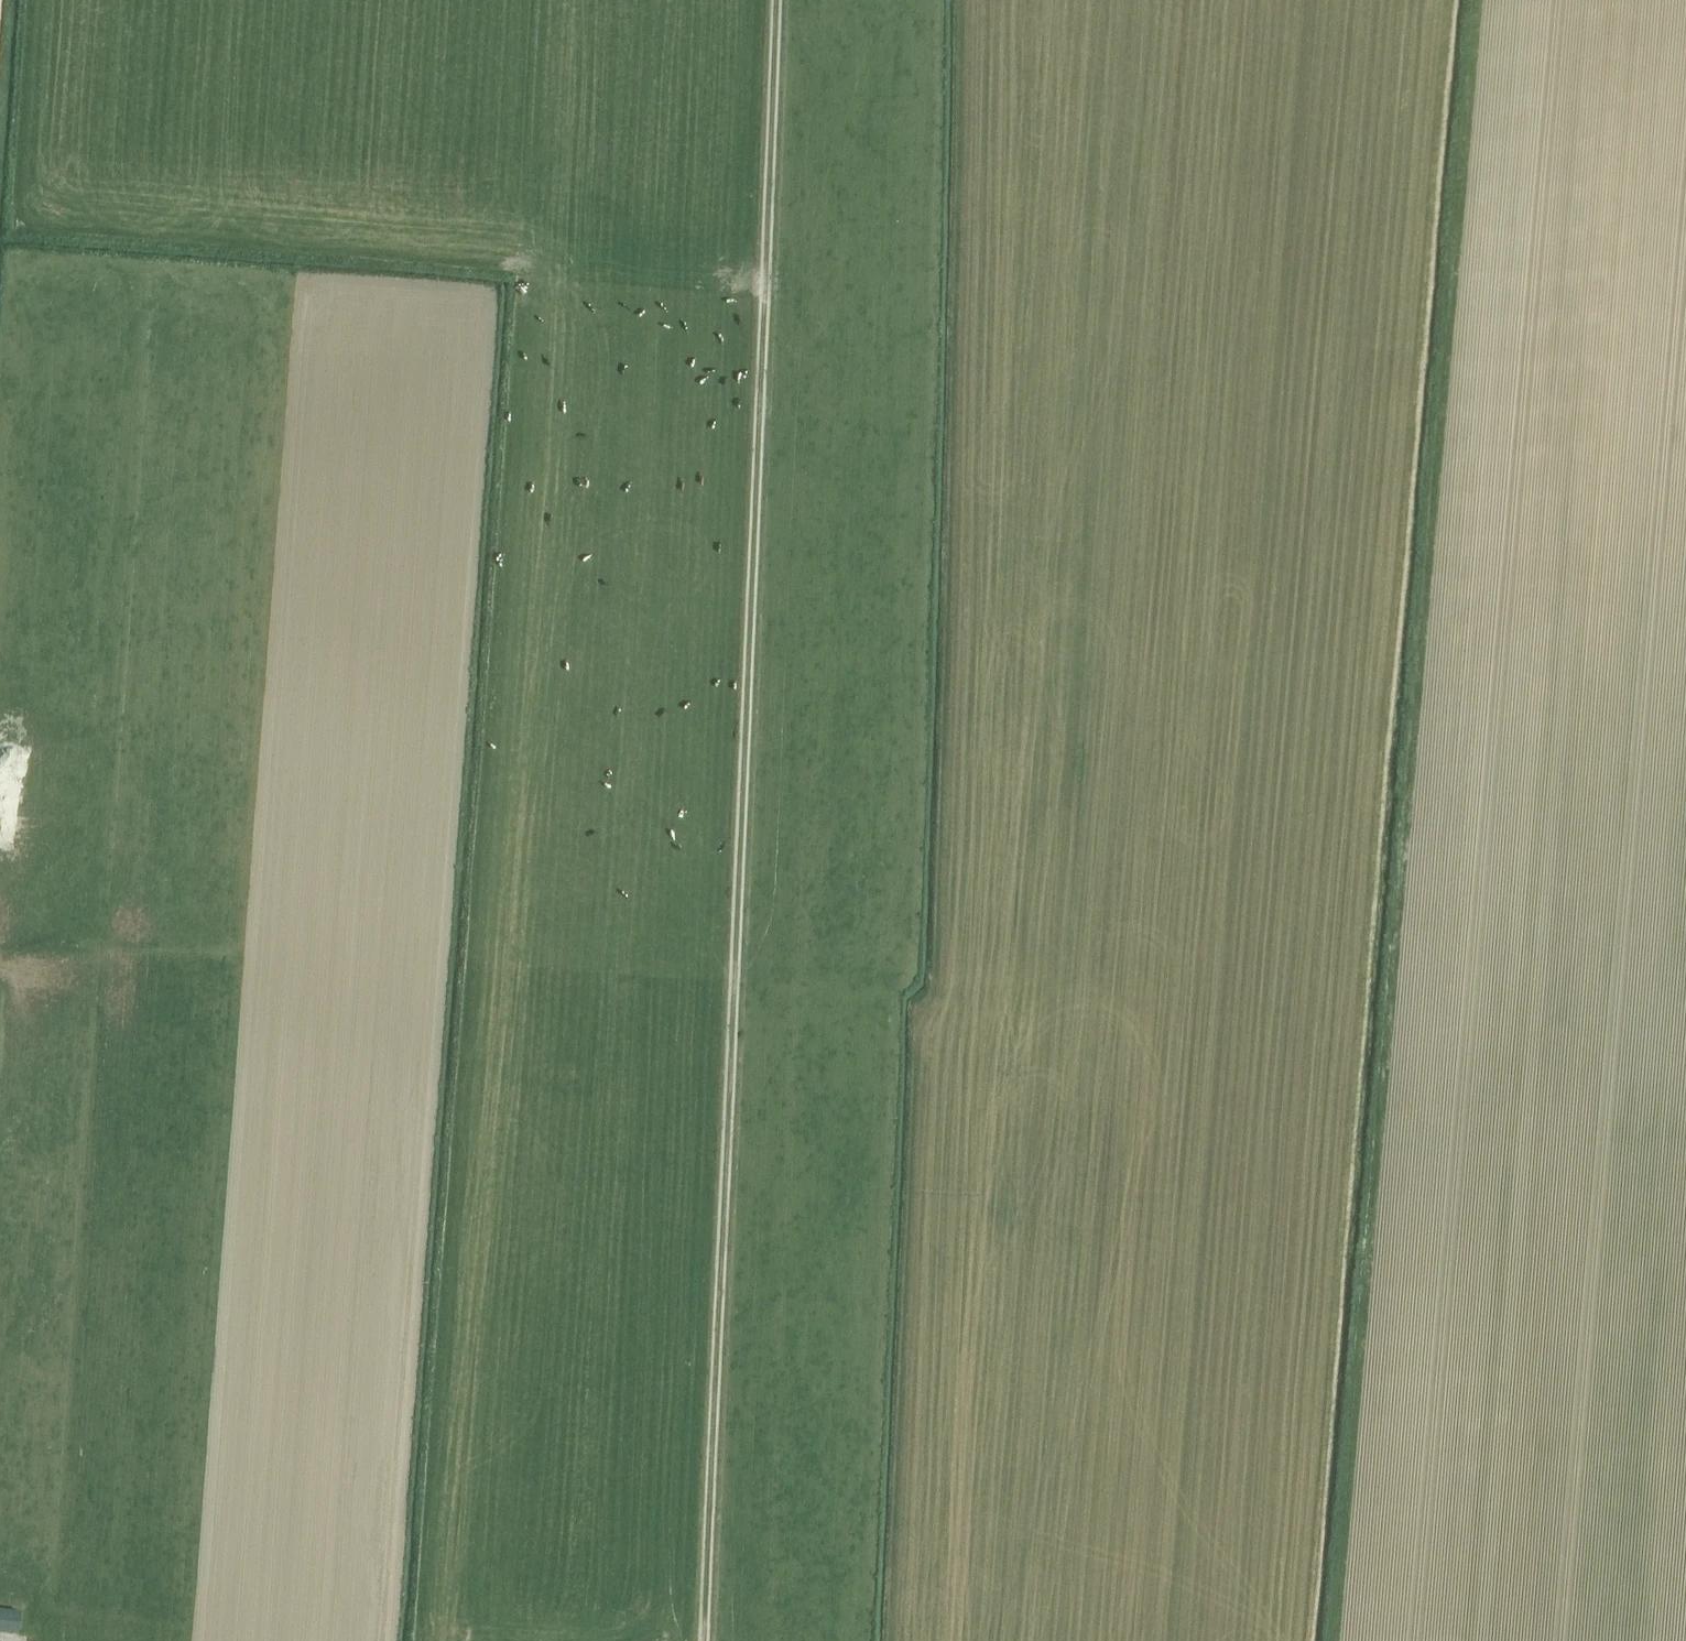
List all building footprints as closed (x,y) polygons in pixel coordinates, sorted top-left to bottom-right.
[(14,1632),(19,1633),(21,1611),(0,1609),(0,1631),(14,1632)]
